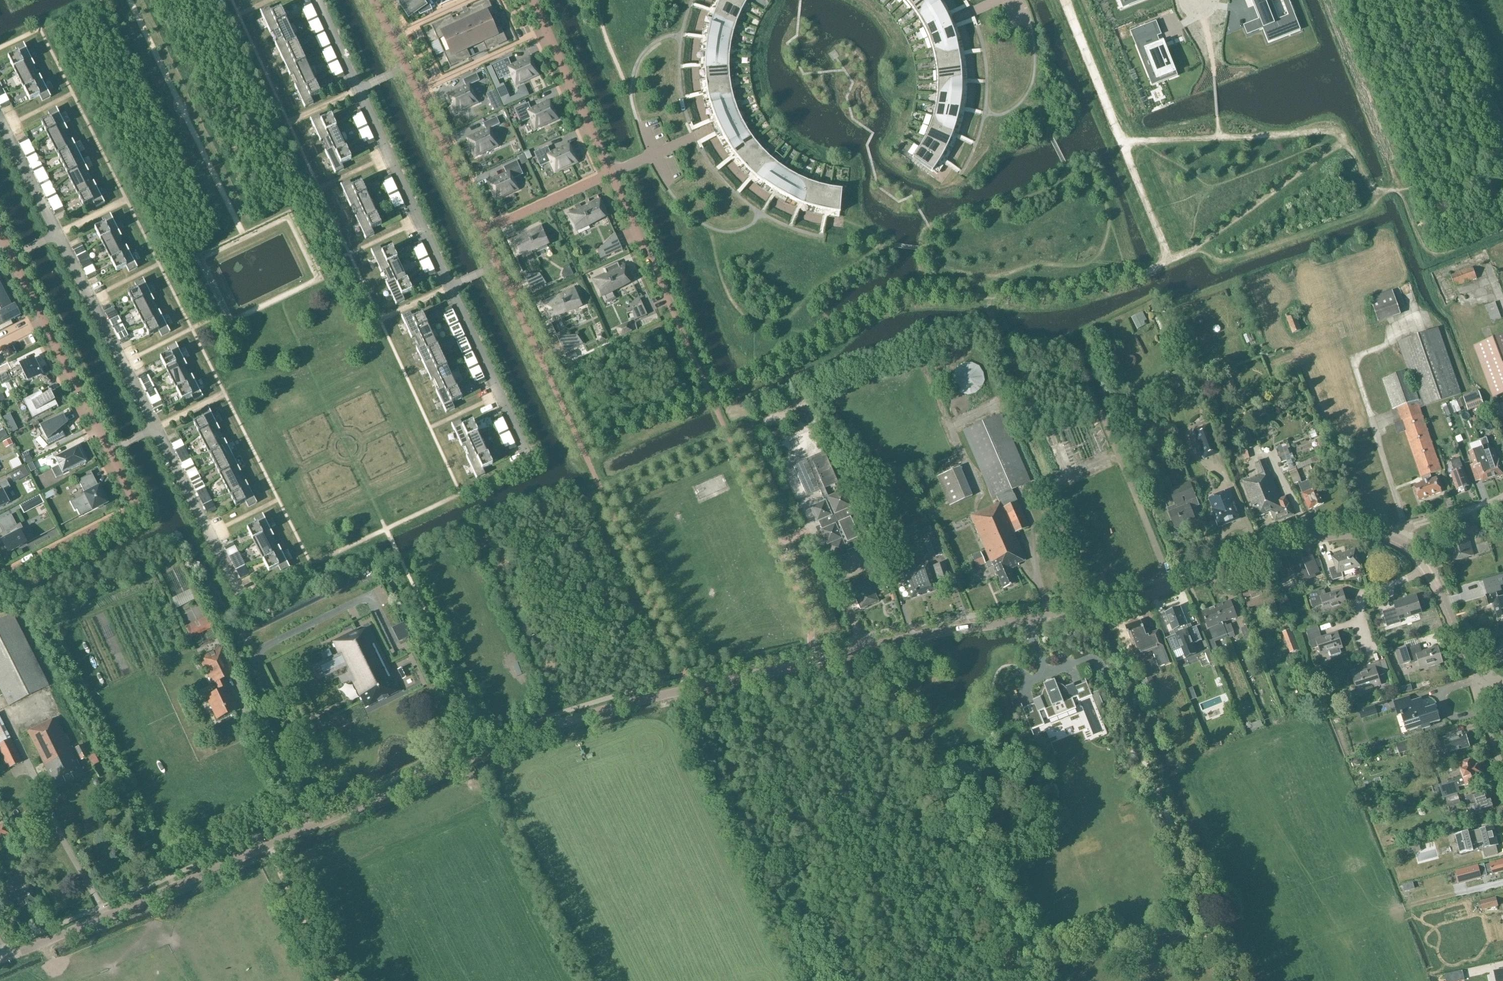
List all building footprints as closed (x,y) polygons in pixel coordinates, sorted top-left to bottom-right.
[(432,10),(428,0),(425,0),(424,0),(423,0),(412,0),(403,6),(410,16),(420,10),(423,14),(432,10)] [(466,48),(482,41),(487,50),(486,50),(487,51),(507,42),(500,27),(500,28),(494,30),(488,17),(494,14),(494,15),(495,15),(488,0),(468,9),(468,10),(469,12),(461,16),(453,19),(452,17),(452,16),(431,26),(438,40),(439,40),(438,40),(444,37),(447,44),(450,50),(444,53),(444,52),(444,53),(450,67),(471,58),(471,57),(470,58),(468,52),(466,48)] [(747,1),(744,0),(720,0),(720,1),(741,11),(744,6),(747,1)] [(908,4),(912,8),(923,0),(905,0),(908,4)] [(918,18),(938,5),(935,0),(923,0),(912,8),(915,13),(918,18)] [(1262,21),(1257,23),(1260,29),(1264,27),(1268,37),(1294,27),(1290,16),(1276,21),(1269,3),(1278,0),(1254,0),(1262,21)] [(717,7),(714,13),(737,22),(739,17),(741,11),(720,1),(717,7)] [(313,5),(311,2),(300,7),(302,10),(313,5)] [(942,11),(938,5),(918,18),(921,23),(924,28),(945,17),(942,11)] [(260,11),(271,34),(271,33),(279,29),(276,24),(286,19),(281,8),(272,13),(269,8),(261,11),(260,11)] [(735,27),(737,22),(714,13),(712,20),(710,26),(733,33),(735,27)] [(319,19),(318,16),(307,21),(308,24),(319,19)] [(926,33),(928,38),(951,29),(948,23),(945,17),(924,28),(926,33)] [(271,33),(271,34),(275,43),(276,43),(276,44),(284,40),(286,46),(297,41),(286,19),(276,24),(279,29),(271,33)] [(1155,23),(1134,32),(1138,43),(1159,34),(1155,23)] [(708,33),(707,40),(731,44),(732,38),(733,33),(710,26),(708,33)] [(953,36),(951,29),(928,38),(930,43),(932,49),(955,42),(953,36)] [(315,38),(326,33),(324,30),(313,35),(315,38)] [(276,44),(276,43),(275,43),(283,60),(301,51),(297,41),(286,46),(284,40),(276,44)] [(730,50),(731,44),(707,40),(706,46),(705,53),(729,55),(730,50)] [(933,54),(935,60),(958,55),(957,49),(955,42),(932,49),(933,54)] [(1162,42),(1141,51),(1145,60),(1151,58),(1161,80),(1175,75),(1162,42)] [(34,66),(35,66),(24,44),(16,48),(18,54),(9,59),(14,69),(24,64),(27,70),(34,66)] [(332,48),(331,44),(320,49),(321,53),(332,48)] [(283,60),(290,76),(291,76),(290,75),(298,72),(296,66),(306,61),(301,51),(283,60)] [(705,60),(705,67),(729,66),(729,61),(729,55),(705,53),(705,60)] [(959,62),(958,55),(935,60),(936,65),(936,71),(960,69),(959,62)] [(328,67),(339,62),(337,58),(326,63),(328,67)] [(516,64),(512,65),(509,58),(493,65),(499,80),(511,75),(515,84),(523,80),(523,82),(530,79),(529,78),(538,74),(531,58),(522,62),(522,64),(517,66),(516,64)] [(290,76),(295,86),(303,83),(306,88),(316,83),(306,61),(296,66),(298,72),(290,75),(291,76),(290,76)] [(40,76),(35,66),(34,66),(27,70),(24,64),(14,69),(25,91),(35,85),(32,80),(40,76)] [(729,72),(729,66),(705,67),(705,74),(705,80),(729,78),(729,72)] [(937,77),(937,82),(961,82),(961,76),(960,69),(936,71),(937,77)] [(333,77),(334,81),(345,76),(344,72),(333,77)] [(470,106),(470,105),(477,102),(470,86),(480,81),(476,74),(463,81),(466,87),(462,89),(463,91),(457,94),(457,92),(448,96),(455,112),(463,108),(464,109),(470,106)] [(32,80),(35,85),(25,91),(30,101),(40,96),(43,102),(51,98),(40,76),(32,80)] [(706,87),(707,94),(731,89),(730,84),(729,78),(705,80),(706,87)] [(961,89),(961,82),(937,82),(937,88),(937,94),(960,96),(961,89)] [(295,86),(305,108),(306,108),(305,108),(314,104),(311,98),(321,94),(316,83),(306,88),(303,83),(295,86)] [(732,95),(731,89),(707,94),(709,101),(710,107),(733,100),(732,95)] [(936,100),(935,105),(959,109),(960,103),(960,96),(937,94),(936,100)] [(0,105),(0,107),(1,109),(12,104),(10,100),(0,105)] [(712,114),(715,120),(737,111),(735,106),(733,100),(710,107),(712,114)] [(535,108),(532,109),(529,103),(515,109),(521,123),(531,119),(535,128),(542,125),(543,126),(549,123),(549,122),(557,118),(550,102),(541,106),(542,108),(536,110),(535,108)] [(957,116),(959,109),(935,105),(934,111),(933,116),(956,123),(957,116)] [(41,123),(47,134),(57,129),(60,134),(67,130),(56,109),(48,113),(51,118),(41,123)] [(352,118),(363,113),(361,110),(350,115),(352,118)] [(717,126),(720,132),(742,122),(739,116),(737,111),(715,120),(717,126)] [(310,119),(321,142),(321,141),(329,137),(326,132),(336,127),(332,117),(322,121),(319,116),(311,119),(310,119)] [(931,122),(929,127),(952,136),(954,129),(956,123),(933,116),(931,122)] [(500,125),(497,118),(483,124),(486,130),(482,132),(483,134),(477,137),(477,136),(468,140),(475,155),(483,151),(484,152),(490,149),(490,148),(497,145),(490,129),(500,125)] [(724,138),(727,144),(747,131),(744,127),(742,122),(720,132),(724,138)] [(369,127),(368,124),(357,129),(358,133),(369,127)] [(321,141),(321,142),(325,152),(326,151),(326,152),(334,148),(336,154),(347,149),(336,127),(326,132),(329,137),(321,141)] [(949,142),(952,136),(929,127),(927,132),(925,138),(946,148),(949,142)] [(47,134),(57,155),(67,150),(65,144),(73,141),(67,130),(60,134),(57,129),(47,134)] [(731,150),(735,155),(754,141),(751,136),(747,131),(727,144),(731,150)] [(28,137),(18,142),(20,146),(30,140),(28,137)] [(363,143),(365,147),(376,142),(374,138),(363,143)] [(922,143),(919,148),(940,160),(943,154),(946,148),(925,138),(922,143)] [(65,144),(67,150),(57,155),(63,165),(80,156),(73,141),(65,144)] [(757,145),(754,141),(735,155),(739,161),(744,166),(761,150),(757,145)] [(550,163),(554,172),(562,168),(562,169),(569,166),(568,165),(577,162),(570,146),(561,150),(562,152),(556,154),(555,152),(551,153),(548,147),(534,153),(540,167),(550,163)] [(326,152),(326,151),(325,152),(335,174),(336,174),(344,170),(342,164),(351,160),(347,149),(336,154),(334,148),(326,152)] [(932,172),(936,166),(940,160),(919,148),(916,152),(912,158),(932,172)] [(748,171),(753,176),(769,158),(765,154),(761,150),(744,166),(748,171)] [(35,151),(25,156),(27,160),(37,154),(35,151)] [(88,172),(80,156),(63,165),(68,176),(78,171),(81,176),(88,172)] [(774,161),(769,158),(753,176),(758,180),(764,184),(778,165),(774,161)] [(503,167),(506,174),(502,175),(503,178),(498,181),(497,179),(488,183),(495,199),(504,195),(504,196),(511,193),(510,192),(517,188),(513,180),(523,175),(517,161),(503,167)] [(32,170),(34,174),(44,168),(43,164),(32,170)] [(769,188),(775,192),(788,171),(783,168),(778,165),(764,184),(769,188)] [(86,186),(94,182),(88,172),(81,176),(78,171),(68,176),(79,196),(89,191),(86,186)] [(792,174),(788,171),(775,192),(781,195),(787,198),(798,177),(792,174)] [(391,175),(380,180),(382,184),(393,179),(391,175)] [(793,201),(799,204),(808,182),(803,179),(798,177),(787,198),(793,201)] [(39,184),(41,188),(51,182),(50,178),(39,184)] [(367,193),(362,182),(352,187),(350,181),(341,185),(351,208),(352,207),(351,207),(359,203),(357,198),(367,193)] [(86,186),(89,191),(79,196),(84,207),(94,202),(96,208),(105,204),(94,182),(86,186)] [(813,183),(808,182),(799,204),(806,206),(812,208),(819,185),(813,183)] [(819,210),(826,211),(830,188),(824,187),(819,185),(812,208),(819,210)] [(835,189),(830,188),(826,211),(832,212),(839,213),(842,189),(835,189)] [(389,198),(400,193),(398,189),(387,194),(389,198)] [(46,198),(48,201),(58,196),(57,192),(46,198)] [(351,208),(355,217),(356,217),(356,218),(364,214),(367,219),(377,215),(367,193),(357,198),(359,203),(351,207),(352,207),(351,208)] [(569,216),(575,230),(577,230),(577,231),(589,226),(588,225),(607,216),(600,201),(591,205),(582,209),(569,216)] [(406,207),(404,203),(393,209),(395,212),(406,207)] [(53,212),(55,215),(65,210),(64,206),(53,212)] [(355,217),(366,240),(366,239),(375,235),(372,230),(382,225),(377,215),(367,219),(364,214),(356,218),(356,217),(355,217)] [(111,235),(113,240),(121,236),(110,215),(102,219),(105,225),(95,229),(101,240),(111,235)] [(518,237),(519,238),(510,242),(516,257),(535,249),(536,250),(547,245),(547,244),(548,243),(541,228),(528,234),(527,233),(518,237)] [(598,252),(600,260),(622,249),(615,233),(598,252)] [(101,240),(111,261),(121,256),(119,251),(126,247),(121,236),(113,240),(111,235),(101,240)] [(413,250),(424,245),(422,241),(411,246),(413,250)] [(84,247),(82,243),(72,248),(73,252),(84,247)] [(119,251),(121,256),(111,261),(117,272),(126,267),(129,272),(137,268),(126,247),(119,251)] [(371,251),(381,273),(382,273),(382,272),(390,269),(387,263),(397,258),(392,248),(382,252),(380,247),(372,251),(371,251)] [(430,259),(428,255),(417,260),(419,264),(430,259)] [(89,257),(79,262),(80,266),(91,260),(89,257)] [(381,273),(386,283),(387,283),(395,280),(397,285),(407,280),(397,258),(387,263),(390,269),(382,272),(382,273),(381,273)] [(607,275),(594,281),(600,296),(602,295),(602,297),(614,292),(613,290),(632,282),(631,281),(634,279),(631,273),(629,275),(625,267),(616,271),(614,265),(605,269),(607,275)] [(1455,287),(1477,279),(1473,268),(1451,276),(1455,287)] [(437,273),(435,269),(424,274),(426,278),(437,273)] [(85,276),(87,280),(98,274),(96,271),(85,276)] [(532,291),(546,284),(539,274),(524,275),(532,291)] [(143,299),(146,305),(154,301),(143,280),(135,284),(138,289),(128,294),(133,304),(143,299)] [(387,283),(386,283),(396,305),(397,305),(405,301),(402,296),(412,291),(407,280),(397,285),(395,280),(387,283)] [(580,305),(581,305),(574,290),(561,296),(560,295),(552,299),(552,300),(543,304),(550,319),(568,311),(569,312),(580,307),(580,305)] [(1379,321),(1401,313),(1393,291),(1371,299),(1379,321)] [(144,326),(154,321),(151,315),(159,311),(154,301),(146,305),(143,299),(133,304),(144,326)] [(7,300),(0,303),(0,315),(12,309),(12,308),(7,300)] [(635,320),(647,315),(641,301),(632,310),(635,320)] [(1502,319),(1495,302),(1485,306),(1492,322),(1502,319)] [(15,307),(12,308),(12,309),(0,315),(0,331),(7,328),(5,324),(20,316),(15,307)] [(117,311),(115,307),(104,313),(106,317),(117,311)] [(452,307),(441,312),(443,315),(454,310),(452,307)] [(159,311),(151,315),(154,321),(144,326),(149,336),(159,331),(162,337),(170,333),(159,311)] [(1143,312),(1132,318),(1138,330),(1146,326),(1144,321),(1147,320),(1143,312)] [(1293,334),(1301,331),(1294,312),(1286,315),(1293,334)] [(428,324),(423,314),(413,318),(410,313),(402,317),(402,316),(401,317),(412,339),(412,338),(420,335),(417,329),(428,324)] [(111,327),(113,330),(124,325),(122,321),(111,327)] [(449,329),(460,324),(459,321),(448,326),(449,329)] [(438,346),(428,324),(417,329),(420,335),(412,338),(412,339),(416,349),(417,348),(417,349),(425,345),(428,351),(438,346)] [(1418,409),(1420,408),(1461,394),(1438,329),(1398,342),(1415,391),(1412,392),(1418,409)] [(603,334),(596,337),(599,343),(605,340),(603,334)] [(129,335),(118,341),(120,344),(131,339),(129,335)] [(467,338),(465,335),(454,340),(456,343),(467,338)] [(557,336),(564,352),(583,344),(577,336),(557,336)] [(1493,397),(1502,394),(1502,337),(1474,347),(1493,397)] [(176,364),(179,369),(186,365),(176,344),(168,348),(170,354),(161,358),(166,369),(176,364)] [(417,349),(417,348),(416,349),(424,365),(442,356),(438,346),(428,351),(425,345),(417,349)] [(473,353),(472,349),(461,354),(463,358),(473,353)] [(574,352),(566,356),(568,361),(577,357),(574,352)] [(440,377),(437,371),(447,367),(442,356),(424,365),(431,382),(432,381),(440,377)] [(43,379),(44,378),(34,359),(0,376),(0,377),(8,373),(12,380),(17,378),(21,385),(32,380),(33,382),(43,377),(43,379)] [(976,393),(982,388),(985,380),(983,372),(979,366),(972,363),(964,362),(957,366),(952,373),(952,381),(955,388),(960,393),(968,395),(976,393)] [(469,372),(480,367),(478,363),(467,368),(469,372)] [(192,376),(186,365),(179,369),(176,364),(166,369),(177,390),(187,385),(184,380),(192,376)] [(457,388),(447,367),(437,371),(440,377),(432,381),(431,382),(436,391),(437,391),(437,392),(445,388),(447,393),(457,388)] [(150,376),(148,372),(137,378),(139,381),(150,376)] [(1421,478),(1421,477),(1423,482),(1421,483),(1414,486),(1419,500),(1442,492),(1437,478),(1432,479),(1430,474),(1441,471),(1420,408),(1418,409),(1412,392),(1405,372),(1383,380),(1393,410),(1397,408),(1402,421),(1394,424),(1398,434),(1405,431),(1421,478)] [(184,380),(187,385),(177,390),(182,401),(192,396),(195,401),(203,397),(192,376),(184,380)] [(476,386),(487,381),(485,377),(474,382),(476,386)] [(1232,382),(1227,384),(1230,393),(1236,391),(1232,382)] [(144,391),(146,395),(157,390),(155,386),(144,391)] [(57,406),(58,408),(59,407),(49,387),(48,388),(51,392),(40,398),(38,394),(39,393),(38,393),(24,400),(33,418),(57,406)] [(437,392),(437,391),(436,391),(446,414),(447,413),(455,409),(452,404),(462,399),(457,388),(447,393),(445,388),(437,392)] [(1468,411),(1484,406),(1479,390),(1465,395),(1466,397),(1464,398),(1468,411)] [(151,405),(153,409),(164,403),(162,400),(151,405)] [(1451,415),(1447,404),(1442,406),(1446,417),(1451,415)] [(209,429),(212,434),(219,430),(208,409),(200,413),(203,418),(193,423),(199,434),(209,429)] [(66,437),(61,428),(67,424),(72,434),(73,434),(62,414),(62,415),(63,416),(38,429),(41,436),(39,437),(48,446),(66,437)] [(1018,564),(1026,561),(1014,534),(1028,528),(1014,495),(1013,495),(1011,490),(1030,482),(1000,414),(963,431),(992,498),(996,497),(998,501),(999,501),(999,503),(970,516),(990,561),(986,563),(987,568),(993,565),(1003,589),(1015,584),(1009,570),(1018,566),(1018,564)] [(504,418),(502,415),(491,420),(493,423),(504,418)] [(451,425),(462,447),(462,446),(470,442),(467,437),(478,432),(473,422),(463,426),(460,421),(452,424),(451,425)] [(1220,453),(1209,425),(1195,431),(1206,459),(1220,453)] [(1246,430),(1244,431),(1243,427),(1236,430),(1243,450),(1252,447),(1246,430)] [(199,434),(209,455),(219,450),(217,444),(225,440),(219,430),(212,434),(209,429),(199,434)] [(510,432),(509,429),(498,434),(499,438),(510,432)] [(1369,436),(1368,430),(1358,433),(1360,439),(1369,436)] [(462,447),(466,457),(467,456),(467,457),(475,453),(478,459),(488,454),(478,432),(467,437),(470,442),(462,446),(462,447)] [(170,442),(172,446),(182,440),(180,436),(170,442)] [(1480,440),(1482,445),(1483,448),(1484,451),(1486,456),(1486,457),(1493,479),(1502,476),(1502,471),(1499,458),(1494,460),(1491,449),(1487,438),(1480,440)] [(209,455),(215,465),(232,456),(225,440),(217,444),(219,450),(209,455)] [(517,447),(515,443),(504,448),(506,452),(517,447)] [(1282,463),(1292,459),(1286,444),(1276,448),(1282,463)] [(87,463),(78,445),(77,445),(78,446),(55,458),(63,473),(86,462),(86,463),(87,463)] [(1339,459),(1345,456),(1341,447),(1335,449),(1339,459)] [(1477,451),(1470,453),(1474,466),(1472,467),(1477,482),(1482,480),(1482,483),(1493,479),(1486,457),(1486,456),(1484,451),(1483,448),(1477,451)] [(177,456),(179,459),(189,454),(187,450),(177,456)] [(28,452),(23,455),(27,463),(32,460),(28,452)] [(467,457),(467,456),(466,457),(477,479),(486,475),(483,469),(493,465),(488,454),(478,459),(475,453),(467,457)] [(232,456),(215,465),(220,475),(230,470),(233,476),(240,471),(232,456)] [(1296,471),(1324,459),(1323,456),(1294,468),(1289,470),(1295,484),(1298,483),(1303,494),(1309,510),(1315,508),(1324,505),(1317,488),(1315,489),(1311,480),(1302,484),(1296,471)] [(1465,488),(1469,486),(1463,469),(1459,458),(1451,461),(1453,466),(1455,472),(1451,473),(1457,491),(1459,490),(1461,492),(1465,490),(1464,490),(1465,488)] [(1275,522),(1294,515),(1286,497),(1280,499),(1265,460),(1256,463),(1260,475),(1243,481),(1257,517),(1265,513),(1265,514),(1271,512),(1275,522)] [(184,470),(186,473),(196,468),(195,464),(184,470)] [(25,467),(10,475),(14,483),(29,475),(25,467)] [(950,506),(972,497),(958,467),(936,477),(950,506)] [(220,475),(231,496),(241,491),(238,486),(246,482),(240,471),(233,476),(230,470),(220,475)] [(62,525),(62,526),(107,503),(91,472),(92,474),(79,481),(85,494),(70,502),(75,511),(77,510),(80,516),(62,525)] [(191,483),(193,487),(203,482),(202,478),(191,483)] [(11,501),(6,490),(11,488),(7,481),(0,484),(0,507),(11,501)] [(231,496),(236,507),(246,502),(248,508),(257,503),(246,482),(238,486),(241,491),(231,496)] [(1192,509),(1200,506),(1191,483),(1170,491),(1177,509),(1169,513),(1175,527),(1196,520),(1192,509)] [(209,492),(198,497),(200,501),(211,496),(209,492)] [(1234,502),(1230,492),(1210,500),(1217,516),(1215,516),(1219,526),(1221,526),(1222,526),(1226,525),(1226,524),(1240,518),(1234,502)] [(216,506),(205,511),(207,515),(218,509),(216,506)] [(9,553),(55,529),(54,529),(26,543),(21,534),(24,532),(20,524),(17,526),(11,515),(0,520),(0,528),(3,533),(0,534),(0,536),(9,553)] [(263,535),(266,540),(273,536),(262,515),(254,519),(257,524),(247,529),(253,540),(263,535)] [(891,526),(895,542),(905,539),(900,523),(891,526)] [(1479,536),(1486,534),(1483,524),(1466,529),(1467,533),(1469,532),(1470,534),(1478,532),(1479,536)] [(264,561),(274,556),(271,550),(279,547),(273,536),(266,540),(263,535),(253,540),(264,561)] [(1456,561),(1474,555),(1468,535),(1450,540),(1456,561)] [(930,542),(935,556),(943,553),(938,539),(930,542)] [(224,548),(225,552),(236,546),(234,543),(224,548)] [(279,547),(271,550),(274,556),(264,561),(269,572),(279,567),(281,572),(289,568),(279,547)] [(1354,567),(1360,566),(1356,551),(1343,555),(1343,554),(1333,557),(1336,566),(1329,568),(1333,581),(1344,577),(1342,571),(1344,571),(1344,572),(1355,568),(1354,567)] [(911,599),(926,594),(925,590),(921,591),(916,577),(917,577),(915,569),(909,552),(899,555),(905,572),(902,573),(911,599)] [(985,564),(981,553),(972,557),(976,567),(985,564)] [(241,556),(231,562),(232,566),(243,560),(241,556)] [(1289,578),(1295,576),(1298,584),(1316,576),(1316,575),(1321,573),(1314,556),(1300,562),(1300,563),(1295,565),(1292,559),(1282,563),(1289,578)] [(932,580),(937,578),(937,580),(949,576),(945,563),(933,567),(935,573),(930,574),(927,565),(915,569),(917,577),(916,577),(921,591),(925,590),(926,594),(936,591),(932,580)] [(871,571),(847,581),(860,610),(879,602),(869,581),(875,579),(877,583),(884,580),(882,576),(884,575),(881,566),(871,571)] [(238,576),(239,579),(250,574),(248,570),(238,576)] [(1100,586),(1107,584),(1104,574),(1104,575),(1103,573),(1097,575),(1098,577),(1097,577),(1100,586)] [(1484,581),(1486,590),(1488,596),(1486,596),(1488,605),(1494,604),(1498,620),(1502,619),(1502,595),(1502,594),(1502,590),(1500,586),(1502,585),(1502,576),(1484,581)] [(1265,580),(1242,589),(1247,605),(1255,602),(1256,606),(1260,612),(1266,610),(1267,612),(1277,608),(1274,600),(1272,600),(1265,580)] [(1325,590),(1309,595),(1313,608),(1323,605),(1325,611),(1333,609),(1333,610),(1340,608),(1340,606),(1347,604),(1343,592),(1327,597),(1325,590)] [(1396,608),(1389,610),(1383,612),(1388,627),(1401,623),(1400,619),(1421,613),(1416,597),(1395,604),(1396,608)] [(1236,637),(1234,632),(1231,624),(1227,626),(1226,622),(1237,618),(1231,602),(1217,607),(1228,637),(1229,639),(1236,637)] [(1213,653),(1218,651),(1215,642),(1228,637),(1217,607),(1203,613),(1213,640),(1208,642),(1213,653)] [(1173,630),(1174,630),(1176,636),(1167,639),(1172,652),(1182,648),(1186,658),(1196,654),(1192,644),(1202,641),(1197,627),(1189,631),(1187,625),(1181,608),(1166,613),(1173,630)] [(49,686),(13,614),(0,621),(0,689),(9,706),(49,686)] [(203,632),(214,628),(208,616),(185,627),(190,639),(201,634),(201,635),(204,634),(203,632)] [(1147,635),(1141,621),(1126,627),(1137,657),(1154,651),(1160,667),(1170,664),(1158,631),(1147,635)] [(388,697),(400,691),(369,627),(359,632),(358,630),(334,642),(340,655),(342,654),(355,681),(353,682),(366,708),(378,702),(379,702),(388,698),(388,697)] [(1246,640),(1251,638),(1247,627),(1241,629),(1246,640)] [(1291,651),(1297,648),(1289,629),(1283,631),(1291,651)] [(1343,648),(1342,646),(1338,634),(1322,639),(1320,632),(1308,636),(1312,649),(1319,647),(1321,655),(1328,653),(1330,657),(1331,657),(1332,658),(1341,655),(1340,653),(1342,653),(1340,649),(1343,648)] [(1411,664),(1419,662),(1421,668),(1428,666),(1429,667),(1436,665),(1435,663),(1443,661),(1439,649),(1423,654),(1420,645),(1407,649),(1406,647),(1396,650),(1401,667),(1411,664)] [(223,648),(200,658),(213,685),(216,683),(219,690),(206,696),(217,720),(234,711),(223,689),(227,687),(224,679),(235,674),(223,648)] [(1215,661),(1210,649),(1205,651),(1210,663),(1215,661)] [(1378,677),(1384,675),(1380,662),(1367,666),(1369,669),(1366,670),(1367,672),(1353,676),(1358,691),(1364,689),(1366,696),(1377,693),(1374,686),(1380,684),(1378,677)] [(403,679),(408,676),(404,668),(399,670),(403,679)] [(1157,690),(1152,677),(1142,681),(1148,694),(1157,690)] [(1035,704),(1023,708),(1029,723),(1032,730),(1044,725),(1042,718),(1039,712),(1045,709),(1050,720),(1077,710),(1072,699),(1091,691),(1087,683),(1075,687),(1074,684),(1067,687),(1067,688),(1064,686),(1063,684),(1062,684),(1057,683),(1055,679),(1052,680),(1046,682),(1047,682),(1044,683),(1046,688),(1043,692),(1041,693),(1042,695),(1042,698),(1041,697),(1034,700),(1035,704)] [(1098,692),(1092,694),(1097,708),(1103,705),(1098,692)] [(1439,713),(1438,713),(1436,707),(1430,708),(1430,707),(1429,707),(1430,709),(1425,710),(1422,699),(1410,703),(1409,698),(1410,698),(1409,697),(1394,702),(1399,716),(1402,715),(1403,719),(1405,726),(1407,732),(1423,727),(1423,730),(1431,728),(1430,725),(1440,722),(1438,714),(1440,714),(1439,713)] [(22,762),(0,718),(0,753),(1,753),(9,769),(22,762)] [(28,732),(39,753),(56,788),(84,775),(56,718),(28,732)] [(1449,754),(1470,747),(1467,735),(1457,738),(1456,734),(1439,740),(1438,738),(1422,743),(1426,754),(1447,747),(1449,754)] [(81,760),(88,756),(78,737),(71,740),(81,760)] [(1400,752),(1414,748),(1411,741),(1397,745),(1400,752)] [(1466,785),(1481,780),(1479,773),(1480,773),(1478,765),(1476,766),(1474,759),(1459,764),(1463,776),(1448,781),(1449,784),(1440,787),(1444,798),(1460,793),(1458,787),(1466,785)] [(1466,797),(1469,805),(1472,815),(1493,809),(1490,798),(1489,799),(1486,791),(1466,797)] [(1400,798),(1394,800),(1396,808),(1403,806),(1400,798)] [(1447,804),(1450,812),(1462,809),(1460,800),(1447,804)] [(1469,831),(1456,835),(1460,854),(1474,850),(1473,845),(1484,842),(1485,848),(1483,849),(1485,858),(1499,854),(1497,846),(1498,846),(1499,846),(1494,826),(1481,830),(1469,833),(1469,831)] [(1475,868),(1478,880),(1484,878),(1483,874),(1486,873),(1492,872),(1493,875),(1502,872),(1502,861),(1490,864),(1490,865),(1485,866),(1484,865),(1475,868)] [(1475,868),(1459,872),(1462,884),(1478,880),(1475,868)] [(10,899),(12,900),(17,910),(37,900),(23,872),(4,882),(10,894),(8,897),(10,899)] [(1483,910),(1499,906),(1496,898),(1481,902),(1483,910)] [(1451,973),(1453,980),(1460,980),(1465,980),(1463,971),(1451,973)]
